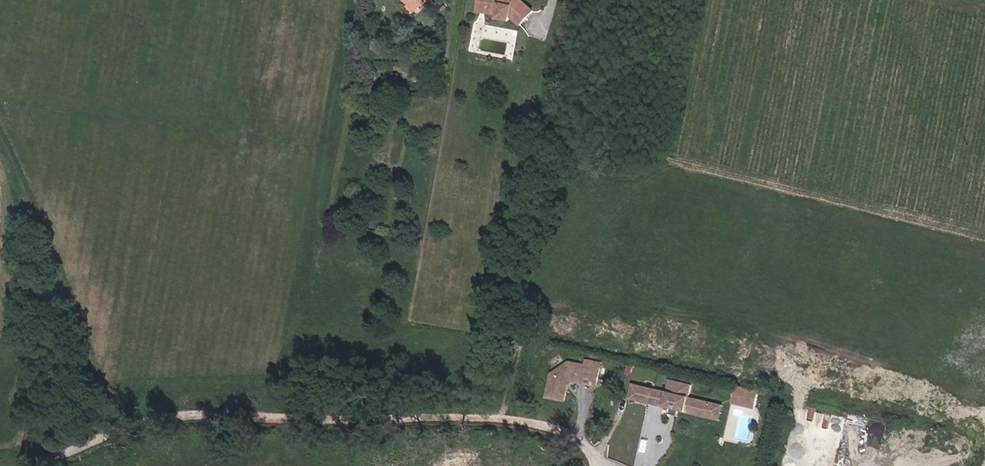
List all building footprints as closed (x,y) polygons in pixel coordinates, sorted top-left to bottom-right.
[(425,4),(422,0),(420,0),(411,8),(415,12),(425,4)] [(520,0),(480,0),(480,1),(490,3),(488,10),(499,12),(499,14),(511,16),(511,17),(521,26),(534,12),(520,0)] [(488,10),(490,3),(480,1),(478,12),(498,16),(499,14),(499,12),(488,10)] [(597,387),(601,364),(593,362),(592,367),(585,366),(569,362),(551,374),(547,398),(565,402),(567,392),(565,391),(566,384),(573,380),(579,381),(578,383),(597,387)] [(568,386),(573,382),(578,383),(579,381),(573,380),(566,384),(565,391),(567,392),(568,386)] [(723,406),(689,398),(691,386),(670,381),(667,393),(653,389),(649,404),(670,409),(680,411),(719,421),(723,406)] [(649,404),(653,389),(633,385),(629,399),(649,404)] [(756,405),(759,392),(736,386),(732,404),(755,409),(756,405)] [(766,407),(769,395),(759,392),(756,405),(766,407)] [(678,419),(680,411),(670,409),(668,417),(678,419)] [(867,427),(869,418),(847,413),(845,422),(867,427)] [(881,455),(888,423),(869,418),(867,427),(845,422),(840,445),(881,455)]
